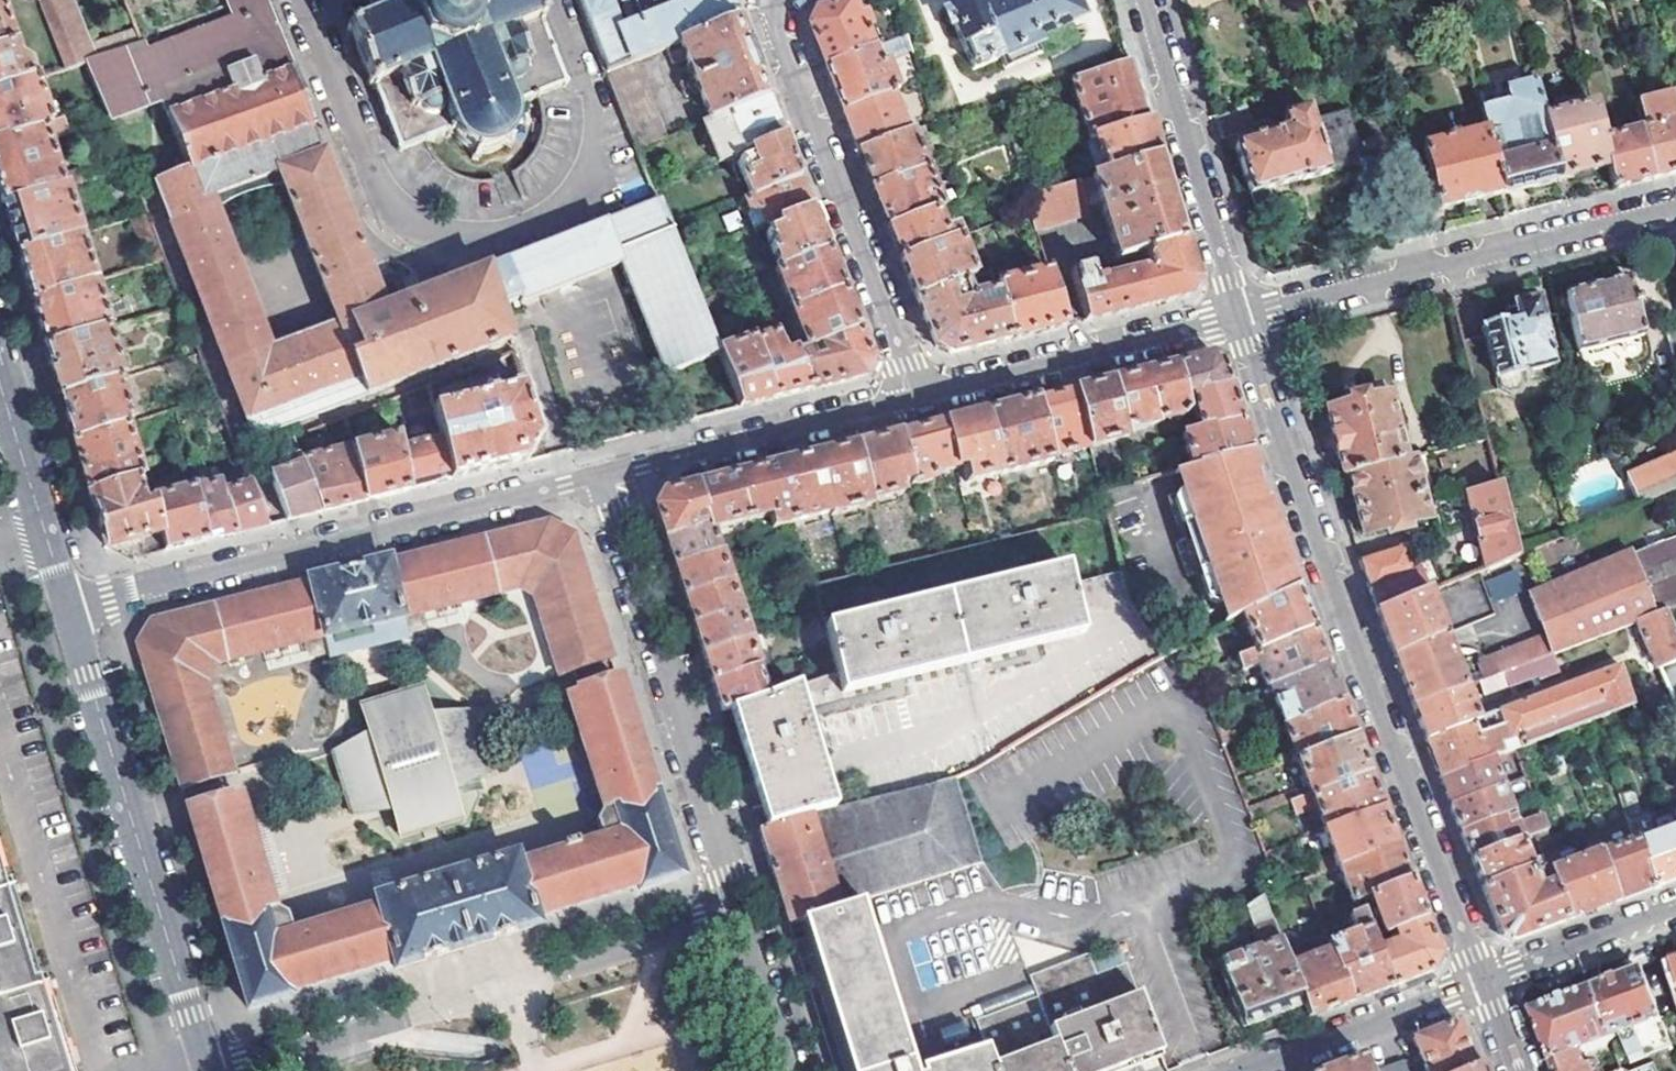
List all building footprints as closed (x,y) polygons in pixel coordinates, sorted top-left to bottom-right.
[(14,45),(2,0),(0,0),(0,49),(14,45)] [(42,1),(68,69),(88,63),(97,60),(73,0),(47,0),(42,1)] [(292,68),(285,51),(266,0),(229,0),(236,19),(144,54),(163,103),(167,112),(292,68)] [(375,12),(373,13),(373,15),(369,17),(371,21),(362,25),(359,18),(354,20),(354,23),(349,25),(350,29),(346,30),(347,34),(352,33),(370,79),(366,80),(368,88),(371,87),(373,91),(375,90),(401,150),(450,131),(451,134),(456,132),(459,139),(464,144),(468,148),(475,150),(474,156),(482,158),(483,152),(488,152),(497,150),(502,148),(507,144),(512,148),(518,141),(513,136),(515,133),(517,128),(518,121),(517,115),(516,111),(523,107),(522,105),(568,87),(543,24),(545,24),(544,20),(546,18),(543,10),(539,11),(534,0),(370,0),(375,12)] [(636,62),(668,49),(737,20),(729,0),(698,0),(620,31),(608,0),(579,0),(607,73),(636,62)] [(947,12),(956,33),(963,50),(972,72),(1000,60),(1005,71),(1039,54),(1041,57),(1078,41),(1073,29),(1080,26),(1069,0),(973,0),(947,12)] [(1461,15),(1476,8),(1473,0),(1467,0),(1457,4),(1461,15)] [(857,17),(851,2),(817,12),(808,25),(824,67),(874,48),(880,45),(868,12),(857,17)] [(698,94),(709,121),(767,98),(752,59),(748,48),(737,20),(668,49),(674,65),(686,60),(693,78),(680,82),(686,98),(698,94)] [(910,46),(907,35),(880,45),(874,48),(881,65),(888,61),(912,52),(910,46)] [(14,45),(0,49),(0,89),(34,79),(30,65),(18,59),(14,45)] [(147,108),(163,103),(144,54),(143,47),(97,60),(88,63),(106,110),(109,118),(146,105),(147,108)] [(874,48),(824,67),(833,90),(842,111),(890,94),(899,90),(888,61),(881,65),(874,48)] [(636,62),(607,73),(637,149),(666,138),(636,62)] [(1072,83),(1088,139),(1094,137),(1145,122),(1132,77),(1129,66),(1072,83)] [(292,68),(167,112),(187,168),(189,173),(190,173),(315,125),(292,68)] [(0,89),(0,142),(53,126),(37,78),(34,79),(0,89)] [(1486,131),(1502,195),(1558,181),(1543,119),(1534,84),(1505,91),(1506,103),(1481,108),(1486,131)] [(1309,125),(1298,85),(1292,88),(1277,95),(1287,131),(1239,144),(1260,218),(1333,198),(1332,195),(1363,187),(1345,118),(1314,127),(1313,124),(1309,125)] [(890,94),(842,111),(850,133),(858,153),(905,135),(890,94)] [(1654,181),(1675,175),(1675,108),(1673,96),(1635,105),(1636,110),(1654,181)] [(767,98),(709,121),(704,123),(718,163),(749,151),(783,138),(770,107),(767,98)] [(1257,130),(1250,106),(1215,121),(1221,141),(1257,130)] [(1543,119),(1558,181),(1607,168),(1601,142),(1593,107),(1543,119)] [(1607,168),(1613,191),(1644,183),(1654,181),(1636,110),(1629,112),(1635,133),(1601,142),(1607,168)] [(0,142),(0,195),(3,206),(65,187),(49,137),(55,135),(60,139),(71,135),(66,122),(53,126),(0,142)] [(1094,137),(1104,176),(1157,160),(1148,132),(1145,122),(1094,137)] [(315,125),(190,173),(189,173),(187,168),(156,180),(253,439),(512,340),(501,307),(519,301),(520,305),(620,266),(663,376),(718,355),(717,353),(658,204),(393,304),(386,307),(324,148),(319,136),(316,129),(315,125)] [(1422,148),(1438,211),(1502,195),(1486,131),(1422,148)] [(905,135),(858,153),(865,171),(873,190),(927,169),(913,132),(905,135)] [(783,138),(749,151),(751,157),(737,163),(751,198),(799,179),(786,147),(783,138)] [(1102,206),(1119,261),(1144,253),(1182,242),(1170,202),(1157,160),(1104,176),(1026,200),(1030,211),(1035,230),(1090,215),(1089,210),(1102,206)] [(928,169),(927,169),(873,190),(880,210),(889,231),(936,213),(944,210),(928,169)] [(799,179),(751,198),(745,200),(751,214),(748,215),(755,232),(778,223),(810,210),(801,186),(799,179)] [(65,187),(3,206),(7,218),(18,255),(83,235),(68,187),(65,187)] [(780,230),(765,234),(778,270),(826,251),(813,217),(810,210),(778,223),(780,230)] [(936,213),(889,231),(891,238),(901,263),(958,239),(954,230),(944,234),(936,213)] [(83,235),(18,255),(21,265),(32,301),(97,282),(83,235)] [(903,269),(915,298),(961,281),(973,276),(958,239),(901,263),(903,269)] [(1073,275),(1085,322),(1136,310),(1143,308),(1186,298),(1193,282),(1182,242),(1144,253),(1151,270),(1143,271),(1145,275),(1106,286),(1104,281),(1096,283),(1093,269),(1073,275)] [(778,270),(774,271),(789,311),(842,292),(829,259),(826,251),(778,270)] [(1048,271),(994,285),(996,294),(1007,341),(1038,334),(1065,327),(1048,271)] [(1570,314),(1579,354),(1644,338),(1629,278),(1565,295),(1566,298),(1557,301),(1560,317),(1570,314)] [(915,298),(934,347),(949,355),(965,351),(1007,341),(996,294),(968,299),(961,281),(915,298)] [(35,313),(46,349),(107,330),(110,329),(97,282),(32,301),(35,313)] [(842,292),(789,311),(805,351),(857,331),(854,324),(842,292)] [(1464,342),(1479,399),(1500,393),(1501,397),(1509,404),(1520,401),(1524,391),(1523,389),(1534,387),(1532,382),(1555,377),(1546,340),(1550,339),(1545,320),(1542,320),(1536,300),(1505,310),(1508,321),(1481,328),(1484,336),(1464,342)] [(49,359),(60,397),(118,379),(122,378),(107,330),(46,349),(49,359)] [(805,351),(797,354),(809,390),(849,381),(862,378),(870,363),(857,331),(805,351)] [(785,357),(776,335),(753,344),(774,399),(784,397),(809,390),(797,354),(785,357)] [(718,355),(738,408),(747,406),(774,399),(753,344),(752,340),(717,353),(718,355)] [(1184,366),(1175,368),(1183,400),(1190,398),(1229,387),(1224,368),(1208,360),(1184,366)] [(1145,375),(1157,426),(1188,418),(1183,400),(1175,368),(1166,370),(1145,375)] [(1113,384),(1125,435),(1157,426),(1145,375),(1124,381),(1113,384)] [(64,408),(73,440),(127,424),(131,423),(118,379),(60,397),(64,408)] [(540,437),(525,383),(433,406),(440,437),(450,479),(494,468),(531,459),(540,437)] [(1076,392),(1089,448),(1126,439),(1125,435),(1113,384),(1102,386),(1076,392)] [(1229,387),(1190,398),(1201,432),(1241,422),(1232,396),(1229,387)] [(1329,413),(1345,476),(1350,475),(1405,462),(1390,398),(1384,399),(1381,388),(1364,393),(1367,404),(1329,413)] [(1047,400),(1036,402),(1050,458),(1089,448),(1076,392),(1047,400)] [(986,415),(1000,476),(1051,463),(1050,458),(1036,402),(1012,408),(986,415)] [(956,470),(960,486),(1000,476),(986,415),(957,422),(945,425),(956,470)] [(1201,432),(1183,436),(1191,469),(1249,454),(1252,453),(1244,430),(1241,422),(1201,432)] [(81,466),(89,492),(136,478),(142,476),(127,424),(73,440),(81,466)] [(910,483),(911,485),(933,481),(932,475),(956,470),(945,425),(934,428),(899,436),(910,483)] [(856,447),(870,504),(902,496),(900,486),(910,483),(899,436),(890,439),(856,447)] [(400,447),(398,437),(352,449),(366,499),(375,497),(408,489),(400,447)] [(450,479),(440,437),(400,447),(408,489),(428,484),(450,479)] [(352,449),(352,446),(300,460),(302,463),(319,511),(356,502),(366,499),(352,449)] [(833,513),(834,517),(871,508),(870,504),(856,447),(848,449),(818,456),(833,513)] [(1277,531),(1268,504),(1264,505),(1249,454),(1191,469),(1180,472),(1187,495),(1172,499),(1181,529),(1189,527),(1193,541),(1186,544),(1178,545),(1188,581),(1195,579),(1207,618),(1228,613),(1231,623),(1242,618),(1296,589),(1277,531)] [(779,466),(793,523),(833,513),(818,456),(809,459),(779,466)] [(1405,462),(1350,475),(1364,535),(1429,520),(1414,459),(1405,462)] [(1675,493),(1675,459),(1628,478),(1640,507),(1675,493)] [(269,475),(285,519),(293,517),(319,511),(302,463),(269,475)] [(735,477),(746,521),(769,517),(773,529),(793,523),(779,466),(745,474),(735,477)] [(708,525),(710,531),(712,530),(746,521),(735,477),(704,485),(697,487),(708,525)] [(92,504),(104,544),(111,548),(134,542),(161,534),(154,503),(144,507),(136,478),(89,492),(92,504)] [(224,493),(221,484),(195,491),(206,540),(212,538),(236,532),(224,493)] [(264,526),(249,486),(224,493),(236,532),(242,531),(264,526)] [(657,510),(666,539),(708,525),(697,487),(690,488),(664,495),(657,510)] [(173,548),(206,540),(195,491),(194,489),(153,500),(154,503),(161,534),(166,550),(173,548)] [(1468,497),(1487,568),(1520,555),(1501,489),(1468,497)] [(183,789),(235,773),(209,679),(216,662),(324,636),(330,659),(408,641),(402,617),(528,584),(557,674),(610,658),(572,537),(550,522),(390,564),(388,559),(346,570),(311,579),(312,583),(154,623),(139,645),(183,789)] [(669,547),(675,566),(719,554),(712,530),(710,531),(708,525),(666,539),(669,547)] [(1181,529),(1186,544),(1193,541),(1189,527),(1181,529)] [(1657,614),(1667,610),(1675,606),(1675,539),(1635,556),(1657,614)] [(129,560),(138,556),(134,542),(111,548),(129,560)] [(1405,552),(1360,563),(1370,591),(1412,573),(1405,552)] [(677,575),(684,596),(727,583),(719,554),(675,566),(677,575)] [(1493,658),(1500,674),(1553,654),(1636,622),(1657,614),(1635,556),(1532,599),(1547,637),(1493,658)] [(1482,581),(1492,603),(1525,590),(1516,567),(1482,581)] [(761,804),(768,827),(835,807),(953,777),(973,770),(1162,659),(1148,630),(1128,600),(1121,573),(1073,586),(1068,568),(826,628),(836,671),(765,697),(731,707),(754,781),(761,804)] [(687,605),(693,625),(738,612),(727,583),(684,596),(687,605)] [(1296,589),(1242,618),(1256,650),(1312,629),(1300,598),(1296,589)] [(1390,646),(1394,656),(1445,635),(1429,592),(1378,613),(1390,646)] [(1657,669),(1675,662),(1675,632),(1667,610),(1657,614),(1636,622),(1657,669)] [(696,632),(703,655),(747,641),(738,612),(693,625),(696,632)] [(1256,650),(1236,658),(1242,674),(1258,667),(1266,689),(1271,689),(1326,667),(1319,648),(1312,629),(1256,650)] [(1445,635),(1394,656),(1398,667),(1413,707),(1465,687),(1451,650),(1445,635)] [(771,663),(763,636),(747,641),(756,668),(771,663)] [(705,662),(712,682),(756,668),(747,641),(703,655),(705,662)] [(1540,676),(1558,669),(1553,654),(1500,674),(1485,680),(1480,682),(1485,693),(1531,676),(1535,686),(1542,683),(1540,676)] [(1493,658),(1479,663),(1485,680),(1500,674),(1493,658)] [(1478,719),(1426,740),(1438,771),(1441,779),(1494,759),(1633,705),(1619,664),(1478,719)] [(1285,724),(1339,702),(1337,696),(1326,667),(1271,689),(1285,724)] [(714,689),(720,711),(731,707),(765,697),(756,668),(712,682),(714,689)] [(293,932),(287,912),(276,907),(264,911),(230,796),(189,808),(249,1008),(290,997),(288,990),(393,959),(395,967),(428,958),(498,937),(536,926),(534,916),(639,882),(640,889),(680,878),(660,814),(619,684),(617,678),(577,691),(613,805),(600,809),(595,818),(601,839),(576,846),(573,840),(563,844),(563,851),(518,864),(515,855),(373,898),(377,907),(293,932)] [(364,734),(397,840),(462,820),(429,713),(419,683),(354,703),(364,734)] [(1465,687),(1413,707),(1423,733),(1426,740),(1478,719),(1465,687)] [(1339,702),(1285,724),(1298,760),(1353,738),(1351,731),(1339,702)] [(1353,738),(1298,760),(1311,794),(1367,773),(1364,765),(1353,738)] [(1494,759),(1441,779),(1448,798),(1450,805),(1503,786),(1494,759)] [(1367,773),(1311,794),(1301,798),(1289,802),(1295,814),(1316,806),(1324,831),(1381,810),(1370,783),(1367,773)] [(762,843),(788,924),(803,920),(861,901),(981,862),(953,777),(835,807),(768,827),(758,830),(762,843)] [(1516,801),(1533,793),(1527,778),(1510,783),(1516,801)] [(1503,786),(1450,805),(1458,825),(1460,832),(1512,813),(1503,786)] [(1248,808),(1251,816),(1301,797),(1298,789),(1248,808)] [(249,791),(230,796),(264,911),(276,907),(287,912),(249,791)] [(1620,795),(1615,797),(1626,828),(1632,826),(1620,795)] [(1381,810),(1324,831),(1323,832),(1333,858),(1318,863),(1322,874),(1339,867),(1394,845),(1391,838),(1381,810)] [(1512,813),(1460,832),(1468,852),(1471,859),(1522,841),(1546,832),(1540,817),(1517,824),(1512,813)] [(1600,855),(1617,901),(1626,898),(1654,887),(1638,842),(1632,826),(1626,828),(1623,830),(1629,844),(1600,855)] [(1638,842),(1654,887),(1663,884),(1675,879),(1675,827),(1638,842)] [(1549,872),(1554,884),(1567,920),(1577,917),(1617,901),(1600,855),(1590,829),(1580,833),(1587,846),(1591,856),(1549,872)] [(1530,862),(1522,841),(1471,859),(1479,880),(1482,888),(1533,868),(1538,866),(1536,860),(1530,862)] [(1358,902),(1369,898),(1409,883),(1406,874),(1394,845),(1339,867),(1352,904),(1358,902)] [(1540,889),(1533,868),(1482,888),(1500,935),(1513,941),(1528,935),(1567,920),(1554,884),(1540,889)] [(1369,898),(1383,935),(1392,931),(1423,920),(1420,912),(1409,883),(1369,898)] [(52,1038),(38,992),(32,993),(16,938),(3,895),(0,896),(0,1070),(61,1070),(52,1038)] [(1219,962),(1242,1025),(1304,1003),(1290,967),(1262,897),(1238,912),(1245,934),(1255,929),(1260,947),(1219,962)] [(909,1063),(861,901),(803,920),(849,1070),(912,1070),(909,1063)] [(1330,952),(1350,1002),(1370,995),(1392,987),(1377,950),(1373,939),(1359,905),(1352,908),(1355,916),(1350,917),(1356,933),(1327,944),(1330,952)] [(1391,945),(1377,950),(1392,987),(1402,983),(1429,973),(1438,958),(1423,920),(1392,931),(1395,937),(1389,939),(1391,945)] [(1159,1052),(1125,963),(1097,973),(1088,952),(1086,953),(1028,974),(1037,999),(977,1021),(983,1038),(986,1048),(995,1070),(1108,1070),(1159,1052)] [(1350,1002),(1330,952),(1290,967),(1304,1003),(1309,1017),(1341,1005),(1350,1002)] [(1633,1061),(1674,1045),(1646,972),(1593,991),(1614,1045),(1625,1040),(1633,1061)] [(1593,991),(1531,1016),(1551,1068),(1579,1058),(1602,1049),(1614,1045),(1593,991)] [(1414,1039),(1424,1070),(1472,1070),(1476,1070),(1466,1044),(1458,1023),(1414,1039)] [(1622,1070),(1614,1045),(1602,1049),(1610,1070),(1624,1070),(1622,1070)] [(986,1048),(919,1068),(919,1070),(995,1070),(986,1048)] [(1362,1058),(1334,1068),(1327,1070),(1366,1070),(1362,1058)] [(1551,1068),(1552,1070),(1586,1070),(1579,1058),(1551,1068)] [(1380,1070),(1408,1070),(1404,1062),(1392,1066),(1380,1070)]
